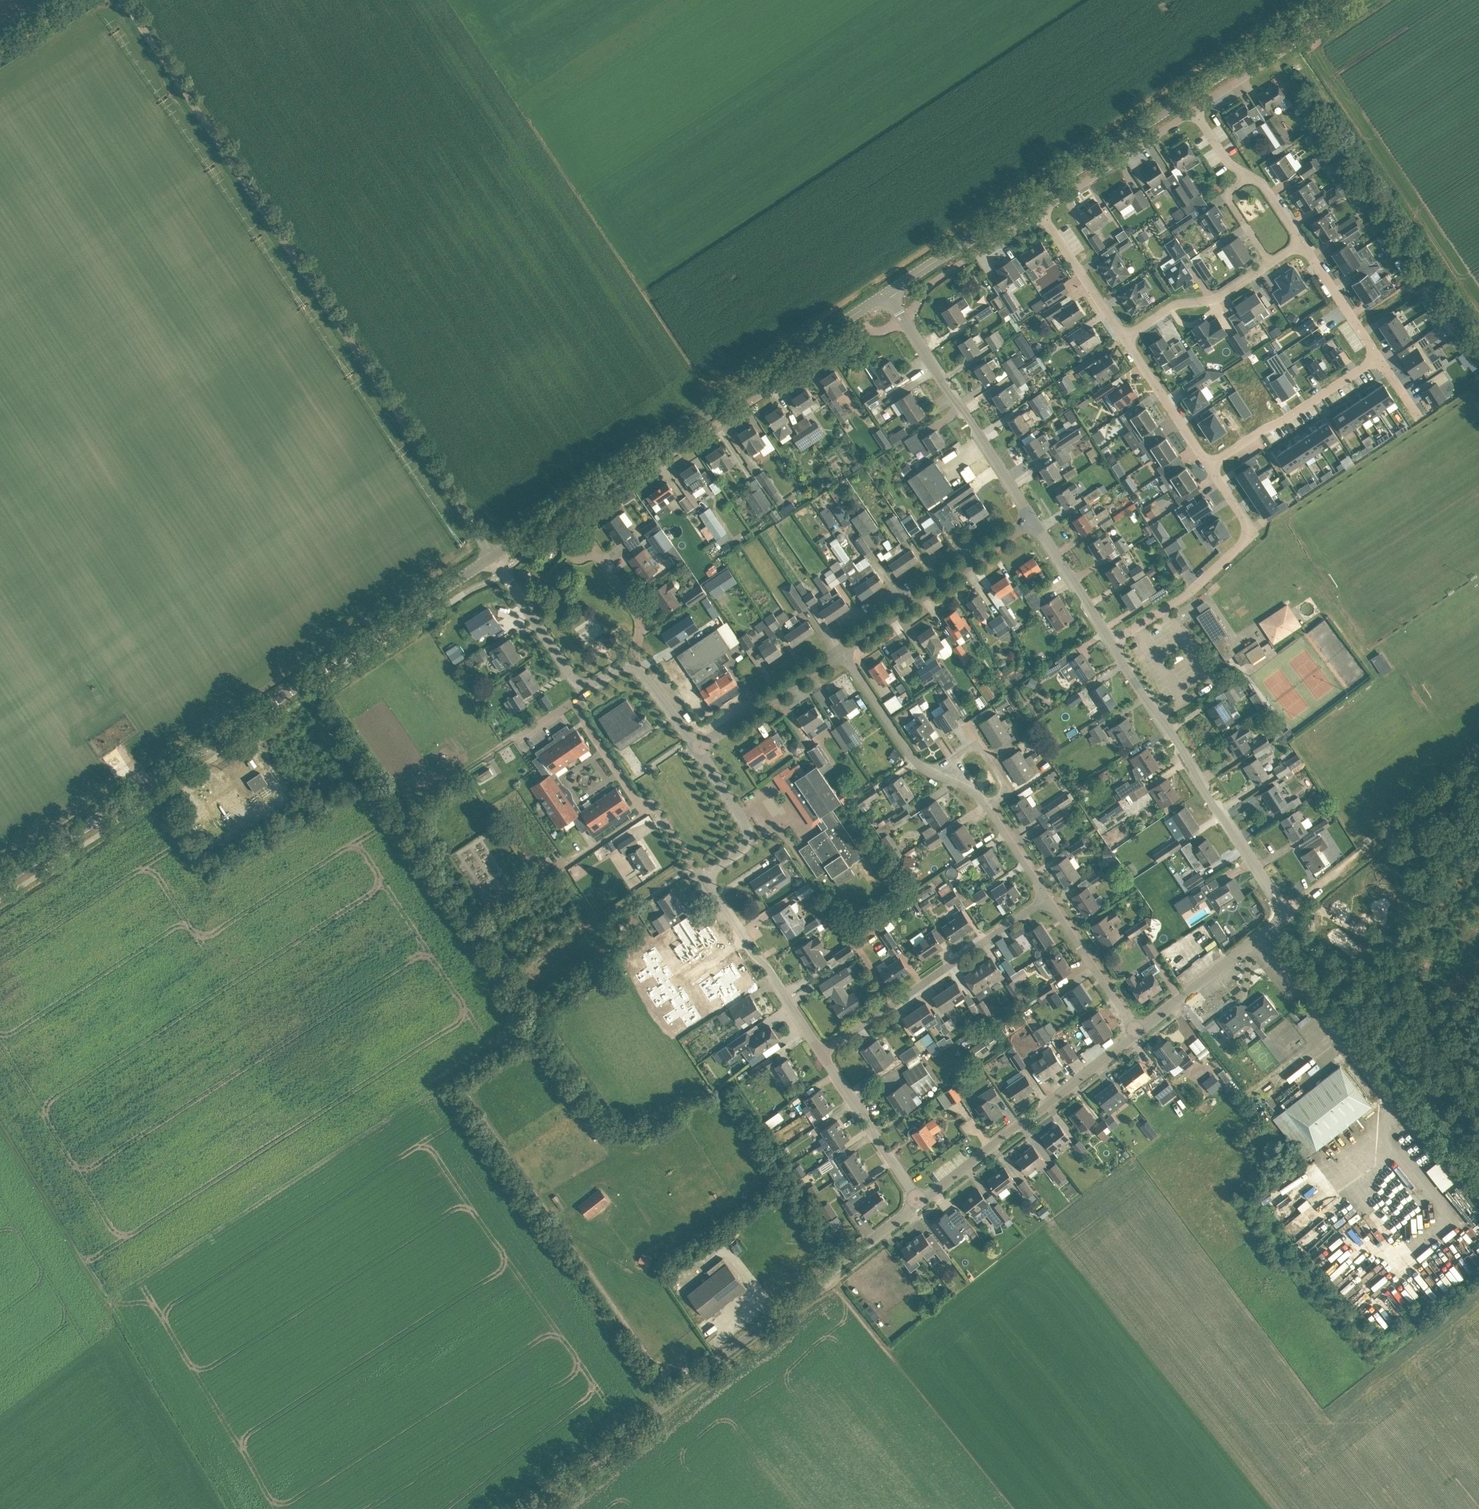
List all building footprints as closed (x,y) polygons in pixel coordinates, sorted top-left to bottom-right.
[(1267,109),(1279,102),(1280,103),(1284,109),(1290,105),(1287,99),(1284,94),(1286,93),(1282,87),(1280,88),(1277,84),(1259,96),(1267,109)] [(1239,140),(1247,134),(1242,127),(1248,123),(1249,125),(1256,120),(1246,104),(1226,117),(1235,130),(1233,131),(1239,140)] [(1265,120),(1284,148),(1293,142),(1275,114),(1256,126),(1265,120)] [(1256,126),(1275,155),(1284,148),(1265,120),(1256,126)] [(1170,154),(1179,168),(1183,165),(1187,170),(1200,161),(1196,155),(1195,156),(1187,143),(1170,154)] [(1285,154),(1271,164),(1282,181),(1288,177),(1289,179),(1300,172),(1304,178),(1316,169),(1311,161),(1301,167),(1296,160),(1295,161),(1289,152),(1285,154)] [(1171,184),(1163,171),(1157,163),(1143,172),(1152,187),(1160,182),(1165,188),(1171,184)] [(1181,184),(1197,208),(1206,202),(1187,174),(1178,180),(1181,184)] [(1211,184),(1216,192),(1222,189),(1217,181),(1211,184)] [(1110,194),(1120,210),(1131,202),(1138,211),(1149,203),(1140,189),(1134,193),(1128,184),(1123,188),(1122,186),(1110,194)] [(1197,208),(1181,184),(1171,190),(1188,214),(1197,208)] [(1298,200),(1305,211),(1318,202),(1318,201),(1324,197),(1329,205),(1342,196),(1336,186),(1326,192),(1324,189),(1314,196),(1306,184),(1291,194),(1296,202),(1298,200)] [(1353,191),(1347,195),(1353,205),(1360,200),(1353,191)] [(1107,215),(1104,210),(1098,202),(1081,213),(1093,231),(1098,227),(1095,223),(1107,215)] [(1209,225),(1215,234),(1226,227),(1220,218),(1223,216),(1215,205),(1198,216),(1206,227),(1209,225)] [(1178,221),(1185,216),(1180,209),(1173,213),(1178,221)] [(1176,222),(1181,229),(1195,220),(1190,213),(1185,216),(1178,221),(1176,222)] [(1318,234),(1319,233),(1325,242),(1338,233),(1325,214),(1312,223),(1313,224),(1311,224),(1318,234)] [(1355,220),(1341,230),(1346,237),(1349,234),(1357,229),(1358,229),(1360,227),(1355,220)] [(1357,229),(1349,234),(1353,239),(1361,233),(1358,229),(1357,229)] [(1105,246),(1096,233),(1088,238),(1097,251),(1105,246)] [(1115,245),(1119,252),(1133,243),(1128,236),(1115,245)] [(1223,247),(1236,266),(1252,256),(1239,237),(1223,247)] [(1179,257),(1186,252),(1185,252),(1175,238),(1165,245),(1177,263),(1164,272),(1175,288),(1183,283),(1185,287),(1193,282),(1191,278),(1193,277),(1179,257)] [(1027,263),(1031,268),(1042,260),(1047,267),(1053,262),(1049,257),(1051,256),(1040,240),(1033,245),(1034,247),(1022,254),(1027,263)] [(1332,253),(1339,263),(1357,251),(1350,241),(1332,253)] [(1357,251),(1339,263),(1345,273),(1356,266),(1359,271),(1363,268),(1370,264),(1365,256),(1362,258),(1357,251)] [(1099,264),(1113,285),(1130,273),(1116,253),(1099,264)] [(1194,264),(1204,280),(1213,275),(1202,258),(1194,264)] [(994,275),(998,282),(1003,288),(1015,281),(1019,287),(1026,283),(1011,259),(1009,261),(1007,260),(1004,262),(1004,264),(996,270),(997,272),(994,275)] [(1367,273),(1352,283),(1359,293),(1375,282),(1370,275),(1374,272),(1380,266),(1377,260),(1371,264),(1370,264),(1363,268),(1367,273)] [(1281,287),(1274,292),(1281,303),(1296,293),(1294,290),(1304,283),(1293,267),(1276,278),(1281,287)] [(1119,295),(1132,314),(1149,303),(1142,293),(1150,287),(1145,279),(1137,285),(1136,284),(1119,295)] [(1043,296),(1048,304),(1069,291),(1063,282),(1055,288),(1043,296)] [(1375,282),(1359,293),(1365,303),(1380,293),(1383,298),(1397,289),(1393,284),(1384,287),(1380,289),(1375,282)] [(1011,313),(1018,308),(1006,290),(999,295),(1011,313)] [(1256,292),(1245,299),(1260,320),(1264,318),(1260,312),(1266,307),(1256,292)] [(960,309),(969,304),(964,297),(943,311),(949,320),(947,321),(951,328),(966,318),(960,309)] [(1260,320),(1245,299),(1235,305),(1246,321),(1252,317),(1256,323),(1260,320)] [(1044,312),(1049,319),(1052,318),(1059,329),(1066,324),(1067,326),(1074,322),(1073,321),(1084,314),(1075,301),(1064,308),(1060,301),(1044,312)] [(976,314),(980,321),(995,311),(991,305),(976,314)] [(1013,317),(1010,313),(1003,318),(1006,321),(1009,319),(1013,317)] [(1396,315),(1380,326),(1387,337),(1404,326),(1396,315)] [(1298,326),(1297,327),(1298,326),(1302,333),(1301,333),(1315,324),(1316,324),(1315,324),(1311,318),(1311,317),(1298,326)] [(1209,323),(1207,320),(1206,319),(1192,328),(1197,335),(1195,336),(1203,348),(1210,343),(1211,344),(1227,333),(1217,318),(1209,323)] [(1238,331),(1241,336),(1249,330),(1242,320),(1234,325),(1238,331)] [(1404,326),(1387,337),(1394,348),(1411,337),(1404,326)] [(1094,345),(1102,340),(1093,327),(1083,333),(1079,328),(1071,333),(1068,336),(1074,345),(1081,355),(1087,351),(1087,352),(1095,346),(1094,345)] [(986,337),(994,350),(1006,342),(998,330),(986,337)] [(1230,337),(1241,354),(1249,348),(1241,336),(1238,331),(1230,337)] [(1307,341),(1307,342),(1308,341),(1312,347),(1311,348),(1325,339),(1326,339),(1325,339),(1321,333),(1321,332),(1307,341)] [(960,344),(968,357),(980,350),(976,344),(983,340),(978,333),(971,338),(971,337),(960,344)] [(1410,352),(1401,358),(1408,368),(1427,355),(1423,348),(1430,343),(1425,335),(1407,347),(1410,352)] [(1163,337),(1150,345),(1156,353),(1154,354),(1156,357),(1160,364),(1161,363),(1166,371),(1174,366),(1177,371),(1193,360),(1193,359),(1191,357),(1187,350),(1176,356),(1170,347),(1163,337)] [(1035,354),(1029,344),(1021,349),(1028,359),(1035,354)] [(1328,351),(1327,352),(1328,352),(1337,366),(1337,365),(1343,361),(1343,362),(1344,361),(1334,347),(1334,348),(1328,352),(1328,351)] [(1086,359),(1076,366),(1082,375),(1092,369),(1095,374),(1093,375),(1092,377),(1092,379),(1093,382),(1096,383),(1098,382),(1100,381),(1101,382),(1111,375),(1110,373),(1120,367),(1109,351),(1097,360),(1090,364),(1086,359)] [(1284,351),(1278,354),(1284,364),(1291,360),(1285,352),(1284,351)] [(1473,362),(1466,352),(1459,356),(1466,367),(1469,365),(1473,362)] [(1276,354),(1268,359),(1279,377),(1271,382),(1283,400),(1295,392),(1292,387),(1296,384),(1297,384),(1277,353),(1276,354)] [(1427,355),(1408,368),(1414,378),(1423,372),(1427,377),(1445,365),(1445,364),(1442,360),(1439,356),(1438,357),(1432,361),(1427,355)] [(1002,363),(1010,375),(1019,370),(1019,369),(1018,367),(1011,357),(1002,363)] [(1014,362),(1018,367),(1025,362),(1022,357),(1014,362)] [(976,369),(985,382),(995,375),(991,369),(997,365),(993,358),(976,369)] [(876,369),(881,376),(875,380),(880,387),(900,374),(899,372),(898,373),(896,371),(897,370),(891,360),(886,363),(885,363),(883,364),(884,365),(876,369)] [(1308,364),(1309,365),(1317,378),(1318,378),(1317,378),(1324,374),(1315,360),(1314,360),(1315,361),(1309,365),(1308,364)] [(1295,364),(1289,368),(1294,375),(1299,371),(1295,364)] [(1019,370),(1010,375),(1018,386),(1027,380),(1019,369),(1019,370)] [(1184,385),(1183,385),(1187,392),(1189,391),(1191,394),(1184,398),(1189,404),(1187,405),(1191,411),(1192,410),(1193,411),(1209,401),(1198,385),(1210,377),(1213,380),(1226,372),(1206,369),(1183,384),(1184,385)] [(1444,369),(1421,384),(1423,387),(1424,390),(1422,391),(1433,406),(1435,404),(1437,405),(1444,401),(1443,399),(1446,397),(1438,386),(1450,379),(1444,369)] [(835,371),(822,379),(828,390),(833,398),(847,388),(842,380),(842,381),(835,371)] [(1067,374),(1057,380),(1063,390),(1073,383),(1067,374)] [(1094,394),(1098,400),(1108,393),(1119,409),(1132,400),(1131,398),(1138,394),(1129,381),(1117,390),(1112,382),(1094,394)] [(1021,396),(1012,384),(1005,389),(1005,388),(994,396),(1002,410),(1014,402),(1013,401),(1021,396)] [(1383,384),(1374,390),(1386,406),(1394,401),(1395,400),(1383,384)] [(811,403),(816,410),(821,406),(816,399),(814,400),(807,389),(793,398),(801,410),(811,403)] [(877,399),(880,396),(876,389),(863,397),(869,406),(878,400),(877,399)] [(1374,390),(1366,395),(1379,414),(1379,413),(1378,411),(1386,406),(1374,390)] [(905,411),(918,403),(911,392),(898,400),(905,411)] [(1050,404),(1042,392),(1030,400),(1038,412),(1050,404)] [(1366,395),(1358,400),(1371,419),(1379,414),(1366,395)] [(835,398),(828,402),(842,422),(849,418),(835,398)] [(1242,398),(1234,403),(1244,418),(1252,413),(1242,398)] [(869,406),(880,423),(885,419),(880,411),(883,409),(878,400),(869,406)] [(1358,400),(1350,406),(1362,422),(1369,417),(1370,419),(1371,419),(1358,400)] [(905,411),(906,413),(903,415),(907,422),(910,420),(912,422),(925,414),(918,403),(905,411)] [(1200,421),(1199,422),(1207,433),(1205,434),(1209,440),(1210,439),(1211,440),(1213,439),(1214,441),(1219,437),(1218,436),(1226,430),(1214,412),(1216,410),(1213,405),(1201,414),(1204,419),(1200,421)] [(1350,406),(1342,411),(1354,428),(1362,422),(1350,406)] [(788,418),(786,415),(780,407),(767,416),(776,430),(773,431),(779,440),(792,432),(785,420),(788,418)] [(1124,421),(1130,430),(1152,416),(1146,407),(1124,421)] [(1071,408),(1064,411),(1069,422),(1076,419),(1071,408)] [(1010,421),(1018,434),(1035,423),(1027,411),(1020,415),(1019,414),(1010,421)] [(1342,411),(1334,417),(1345,434),(1354,428),(1342,411)] [(1402,415),(1388,424),(1393,432),(1407,422),(1402,415)] [(1130,430),(1140,445),(1154,436),(1150,430),(1158,425),(1152,416),(1130,430)] [(805,429),(814,442),(826,435),(816,421),(805,429)] [(1327,421),(1318,427),(1332,448),(1341,442),(1327,421)] [(739,434),(752,453),(766,444),(753,425),(739,434)] [(1318,427),(1310,432),(1321,449),(1329,444),(1331,448),(1332,448),(1318,427)] [(889,437),(895,446),(902,441),(900,438),(908,434),(904,428),(889,437)] [(793,436),(802,450),(814,442),(805,429),(793,436)] [(1082,435),(1078,429),(1060,441),(1060,440),(1051,446),(1049,447),(1054,454),(1071,443),(1082,435)] [(1096,441),(1103,437),(1099,429),(1091,433),(1096,441)] [(916,442),(912,435),(905,440),(913,453),(921,448),(926,456),(944,444),(944,443),(943,444),(937,436),(939,435),(936,430),(916,442)] [(1310,432),(1302,438),(1313,454),(1321,449),(1310,432)] [(893,446),(885,434),(877,439),(885,451),(893,446)] [(1037,438),(1036,437),(1025,444),(1033,457),(1049,447),(1051,446),(1044,434),(1037,438)] [(1370,435),(1362,440),(1366,447),(1371,443),(1374,441),(1370,435)] [(1146,451),(1152,459),(1157,456),(1172,446),(1166,437),(1158,442),(1154,436),(1140,445),(1144,452),(1146,451)] [(1302,438),(1294,443),(1305,460),(1313,454),(1302,438)] [(1054,454),(1057,459),(1041,469),(1050,482),(1061,475),(1056,467),(1060,465),(1071,458),(1067,451),(1073,447),(1071,443),(1054,454)] [(1294,443),(1286,448),(1300,469),(1298,465),(1305,460),(1294,443)] [(722,446),(707,455),(710,460),(707,462),(711,468),(719,463),(724,470),(736,462),(732,455),(729,456),(722,446)] [(1157,468),(1162,474),(1164,473),(1164,472),(1174,466),(1170,460),(1178,455),(1172,446),(1157,456),(1162,464),(1157,468)] [(1093,447),(1086,451),(1092,462),(1099,458),(1093,447)] [(1286,448),(1277,454),(1288,471),(1291,475),(1300,469),(1286,448)] [(1264,471),(1258,475),(1251,465),(1258,461),(1254,455),(1242,463),(1246,468),(1236,474),(1243,485),(1264,471)] [(921,470),(908,479),(909,479),(928,507),(947,494),(938,480),(944,475),(935,461),(928,465),(921,470)] [(1112,465),(1115,470),(1121,466),(1118,462),(1112,465)] [(695,463),(682,472),(688,482),(686,483),(692,493),(705,484),(711,480),(705,471),(702,473),(695,463)] [(1171,477),(1176,486),(1192,476),(1186,467),(1178,472),(1174,466),(1164,472),(1164,473),(1168,479),(1171,477)] [(1064,474),(1068,480),(1079,473),(1074,467),(1064,474)] [(1264,471),(1243,485),(1250,495),(1265,486),(1261,480),(1268,476),(1264,471)] [(1283,474),(1276,478),(1277,478),(1271,481),(1274,487),(1281,484),(1282,486),(1288,483),(1283,474)] [(1121,481),(1125,488),(1134,482),(1129,475),(1121,481)] [(1176,486),(1182,494),(1175,498),(1180,505),(1194,496),(1190,490),(1197,485),(1192,476),(1176,486)] [(715,492),(717,492),(722,489),(716,480),(710,484),(715,492)] [(771,481),(764,486),(770,496),(778,490),(771,481)] [(678,496),(673,490),(667,482),(651,493),(652,494),(647,497),(657,511),(678,496)] [(1068,486),(1057,493),(1065,507),(1076,500),(1072,493),(1078,489),(1075,484),(1069,488),(1068,486)] [(830,491),(838,502),(847,496),(839,485),(830,491)] [(1083,496),(1088,503),(1089,502),(1104,492),(1100,486),(1083,496)] [(1265,486),(1250,495),(1257,505),(1271,496),(1265,486)] [(760,487),(746,497),(758,514),(772,504),(760,487)] [(632,489),(619,497),(624,504),(637,495),(632,489)] [(957,490),(928,510),(942,531),(959,519),(950,505),(962,497),(957,490)] [(972,495),(959,504),(967,516),(971,514),(974,519),(982,513),(983,515),(988,511),(981,500),(980,500),(974,491),(971,493),(972,495)] [(689,511),(692,515),(697,511),(686,496),(679,501),(687,512),(689,511)] [(1175,509),(1181,518),(1190,512),(1194,520),(1213,507),(1212,506),(1213,505),(1210,500),(1209,501),(1205,496),(1197,502),(1194,496),(1180,505),(1175,509)] [(1278,506),(1271,496),(1257,505),(1264,516),(1272,511),(1278,506)] [(1285,501),(1278,506),(1272,511),(1275,516),(1289,507),(1285,501)] [(1080,508),(1083,513),(1074,520),(1078,527),(1077,527),(1077,529),(1079,533),(1081,533),(1082,532),(1083,533),(1092,527),(1099,522),(1103,527),(1113,520),(1106,508),(1096,515),(1091,508),(1093,507),(1089,502),(1088,503),(1080,508)] [(795,512),(799,518),(813,509),(810,503),(795,512)] [(1113,516),(1116,520),(1137,507),(1134,503),(1113,516)] [(840,504),(832,509),(840,521),(848,516),(840,504)] [(826,506),(819,511),(829,526),(836,522),(826,506)] [(852,518),(863,535),(876,526),(866,509),(852,518)] [(942,531),(928,510),(935,521),(924,528),(927,532),(920,537),(924,543),(930,551),(942,543),(937,534),(942,531)] [(606,524),(613,533),(612,534),(618,542),(632,533),(627,527),(633,523),(625,511),(619,516),(618,514),(615,516),(614,514),(606,519),(608,522),(605,524),(606,524)] [(717,539),(727,532),(716,515),(709,520),(703,511),(699,514),(717,539)] [(910,536),(896,514),(886,520),(901,542),(910,536)] [(901,520),(911,535),(921,528),(911,514),(901,520)] [(1230,534),(1219,517),(1208,525),(1205,520),(1197,525),(1201,530),(1203,529),(1214,545),(1220,540),(1221,542),(1229,537),(1228,535),(1230,534)] [(643,529),(648,536),(661,527),(655,520),(643,529)] [(1150,526),(1154,532),(1163,526),(1159,520),(1150,526)] [(648,537),(661,554),(673,545),(661,527),(648,536),(649,537),(648,537)] [(1110,539),(1107,535),(1105,532),(1092,540),(1093,541),(1089,544),(1098,557),(1107,551),(1108,552),(1116,547),(1120,553),(1129,547),(1122,537),(1113,542),(1111,539),(1110,539)] [(869,550),(860,536),(855,540),(864,553),(869,550)] [(831,547),(846,568),(854,562),(839,541),(831,547)] [(899,543),(894,547),(907,567),(918,559),(912,549),(906,553),(899,543)] [(894,547),(889,550),(892,555),(887,559),(897,574),(907,567),(894,547)] [(635,566),(636,566),(644,578),(643,578),(644,578),(656,570),(655,570),(661,566),(653,555),(651,556),(646,549),(630,560),(635,566)] [(1169,555),(1180,573),(1190,567),(1179,549),(1169,555)] [(866,557),(855,564),(860,570),(873,590),(884,583),(866,557)] [(1025,572),(1028,576),(1041,568),(1034,557),(1021,566),(1022,567),(1017,570),(1020,576),(1025,572)] [(1130,571),(1122,558),(1115,562),(1117,565),(1107,571),(1116,585),(1132,574),(1135,579),(1145,573),(1139,565),(1130,571)] [(830,566),(841,581),(848,576),(837,561),(830,566)] [(705,583),(714,596),(737,581),(729,568),(720,573),(719,572),(714,575),(715,577),(705,583)] [(827,575),(825,577),(832,587),(841,581),(831,568),(825,572),(827,575)] [(860,570),(853,575),(856,580),(852,583),(862,597),(873,590),(860,570)] [(817,574),(812,577),(822,592),(827,589),(817,574)] [(1130,585),(1132,588),(1122,595),(1131,608),(1150,596),(1154,602),(1168,593),(1164,586),(1157,591),(1146,574),(1130,585)] [(1013,587),(1011,584),(1006,576),(992,585),(1006,604),(1019,595),(1013,587)] [(653,593),(659,600),(660,600),(661,602),(661,603),(667,612),(678,603),(670,592),(676,587),(672,580),(666,584),(653,593)] [(795,586),(809,605),(818,599),(811,590),(808,593),(801,582),(795,586)] [(683,596),(689,606),(706,595),(700,585),(683,596)] [(1035,587),(1025,593),(1028,598),(1038,591),(1035,587)] [(787,595),(799,612),(808,606),(796,589),(787,595)] [(829,591),(825,594),(838,614),(849,606),(839,592),(833,596),(829,591)] [(1027,599),(1031,604),(1042,597),(1039,591),(1038,591),(1028,598),(1027,599)] [(838,614),(825,594),(820,597),(824,602),(822,603),(826,607),(820,611),(827,621),(838,614)] [(987,607),(984,603),(978,594),(968,602),(976,614),(977,614),(981,620),(988,615),(984,609),(987,607)] [(1031,604),(1034,611),(1041,606),(1056,629),(1061,626),(1062,627),(1069,622),(1068,621),(1073,618),(1058,595),(1046,603),(1042,597),(1031,604)] [(1196,616),(1227,662),(1230,661),(1228,658),(1234,654),(1241,665),(1247,661),(1252,662),(1265,653),(1256,639),(1235,653),(1224,636),(1228,634),(1207,602),(1205,601),(1198,606),(1202,612),(1196,616)] [(1287,603),(1259,621),(1273,643),(1302,625),(1287,603)] [(1004,604),(998,608),(1011,627),(1017,623),(1004,604)] [(467,622),(475,635),(489,627),(493,633),(502,627),(489,608),(478,615),(478,616),(475,618),(474,617),(467,622)] [(950,624),(947,626),(956,639),(964,633),(968,638),(973,635),(969,628),(971,627),(963,615),(961,617),(956,610),(945,617),(950,624)] [(773,612),(765,618),(773,630),(781,624),(776,616),(773,612)] [(689,614),(663,632),(672,646),(698,628),(689,614)] [(989,622),(1002,639),(1013,631),(1001,614),(989,622)] [(795,615),(790,618),(803,638),(814,630),(807,619),(802,623),(799,619),(798,619),(795,615)] [(718,616),(707,624),(711,629),(722,622),(718,616)] [(790,618),(786,621),(789,626),(788,626),(791,630),(785,634),(793,645),(803,638),(790,618)] [(764,628),(769,625),(764,619),(760,622),(764,628)] [(677,655),(709,702),(737,682),(724,663),(730,659),(725,652),(735,645),(722,625),(677,655)] [(932,626),(925,631),(924,629),(918,633),(919,635),(926,645),(931,653),(944,644),(932,626)] [(739,638),(746,650),(755,644),(747,633),(739,638)] [(782,652),(770,636),(763,641),(764,642),(759,645),(763,651),(757,655),(761,661),(767,656),(769,661),(782,652)] [(493,660),(500,670),(507,666),(521,657),(520,654),(518,655),(513,647),(514,646),(510,639),(491,651),(495,658),(493,660)] [(968,654),(961,644),(955,648),(964,662),(966,660),(964,657),(968,654)] [(911,653),(905,645),(893,653),(898,661),(894,665),(902,676),(912,669),(908,664),(915,659),(911,653)] [(479,652),(467,662),(471,668),(484,658),(489,655),(484,648),(479,652)] [(1371,658),(1382,675),(1392,668),(1381,652),(1371,658)] [(1056,663),(1046,670),(1050,677),(1061,669),(1065,666),(1073,678),(1079,674),(1083,680),(1087,677),(1095,672),(1090,664),(1089,665),(1081,653),(1079,654),(1070,660),(1066,655),(1068,653),(1060,659),(1055,662),(1056,663)] [(936,657),(927,663),(933,673),(939,681),(945,691),(957,683),(945,666),(942,668),(936,657)] [(880,680),(884,686),(897,677),(892,671),(889,673),(881,662),(870,669),(878,681),(880,680)] [(917,669),(924,679),(933,673),(927,663),(917,669)] [(509,680),(517,692),(519,690),(524,697),(540,686),(536,679),(535,680),(527,669),(509,680)] [(924,679),(921,681),(927,689),(939,681),(933,673),(924,679)] [(988,700),(995,695),(986,681),(979,685),(988,700)] [(1095,689),(1090,692),(1091,693),(1098,704),(1103,711),(1108,708),(1116,703),(1116,702),(1115,703),(1108,693),(1109,692),(1103,683),(1095,689)] [(1246,695),(1238,683),(1225,692),(1232,704),(1246,695)] [(842,688),(831,695),(835,701),(831,704),(839,716),(856,705),(852,698),(850,700),(842,688)] [(1077,692),(1066,699),(1071,706),(1082,699),(1081,698),(1077,692)] [(525,705),(518,693),(509,699),(513,705),(510,706),(514,712),(525,705)] [(553,705),(546,694),(539,698),(546,709),(553,705)] [(896,694),(890,698),(897,708),(903,704),(896,694)] [(945,710),(934,717),(940,725),(941,724),(946,731),(959,723),(955,718),(961,714),(949,696),(940,702),(945,710)] [(994,704),(998,710),(1010,703),(1005,696),(994,704)] [(628,745),(653,727),(646,717),(647,716),(646,715),(640,718),(627,699),(599,718),(621,749),(622,748),(620,746),(626,742),(628,745)] [(1208,709),(1209,709),(1217,722),(1219,726),(1233,717),(1222,700),(1208,709)] [(935,729),(924,711),(918,703),(909,709),(916,718),(920,724),(910,730),(922,747),(934,739),(930,733),(935,729)] [(812,727),(824,719),(815,706),(798,717),(812,738),(817,734),(812,727)] [(980,723),(988,735),(1010,721),(1007,716),(1000,721),(996,713),(980,723)] [(848,718),(836,727),(842,736),(847,742),(858,734),(848,718)] [(1083,733),(1089,729),(1098,723),(1095,718),(1080,728),(1083,733)] [(1108,730),(1114,738),(1119,735),(1127,746),(1140,737),(1139,737),(1138,737),(1132,727),(1132,726),(1127,718),(1108,730)] [(988,735),(995,747),(1011,737),(1005,728),(1012,724),(1010,721),(988,735)] [(1088,737),(1092,744),(1106,735),(1098,723),(1089,729),(1092,734),(1088,737)] [(553,734),(555,738),(536,752),(538,756),(533,759),(545,777),(532,786),(560,828),(573,819),(582,832),(588,828),(593,837),(613,823),(616,827),(630,817),(625,810),(630,806),(621,793),(622,793),(619,789),(618,790),(617,787),(578,814),(551,774),(590,748),(588,746),(589,745),(587,741),(586,742),(577,729),(572,732),(567,725),(553,734)] [(1226,737),(1237,755),(1250,747),(1244,737),(1251,732),(1247,725),(1240,730),(1239,729),(1226,737)] [(1288,740),(1289,740),(1295,736),(1289,728),(1283,732),(1284,733),(1288,740)] [(1255,752),(1256,751),(1268,743),(1270,742),(1266,735),(1251,745),(1255,752)] [(744,754),(752,765),(767,755),(770,761),(783,752),(772,736),(760,744),(759,744),(744,754)] [(830,759),(819,743),(808,751),(818,766),(830,759)] [(1256,751),(1260,757),(1258,758),(1245,766),(1249,772),(1250,772),(1256,782),(1258,781),(1259,783),(1263,780),(1263,779),(1269,775),(1261,763),(1270,758),(1269,755),(1273,752),(1268,743),(1256,751)] [(1130,759),(1135,766),(1140,763),(1147,774),(1159,766),(1147,748),(1130,759)] [(1004,760),(1011,772),(1034,758),(1031,753),(1025,758),(1019,750),(1004,760)] [(1297,753),(1274,768),(1280,776),(1285,773),(1302,762),(1303,761),(1297,753)] [(1011,772),(1019,784),(1035,774),(1030,766),(1036,761),(1034,758),(1011,772)] [(805,773),(799,763),(790,769),(788,767),(774,776),(782,789),(785,786),(800,809),(804,806),(816,823),(818,821),(818,822),(834,811),(832,808),(842,801),(817,765),(805,773)] [(490,768),(477,776),(481,782),(493,774),(490,768)] [(267,783),(266,780),(260,772),(247,781),(254,792),(267,783)] [(884,788),(888,794),(892,792),(900,804),(913,795),(901,777),(884,788)] [(1122,798),(1128,794),(1144,783),(1140,777),(1129,784),(1128,781),(1116,789),(1122,798)] [(1155,787),(1161,796),(1157,799),(1162,807),(1179,797),(1167,779),(1155,787)] [(1128,794),(1133,800),(1149,790),(1144,783),(1128,794)] [(1262,793),(1267,800),(1269,803),(1274,812),(1280,808),(1283,814),(1298,805),(1294,799),(1288,802),(1276,784),(1262,793)] [(839,795),(845,804),(858,795),(852,786),(848,789),(847,787),(841,791),(842,793),(839,795)] [(861,795),(866,803),(878,794),(873,786),(861,795)] [(1061,806),(1072,799),(1067,792),(1055,799),(1043,807),(1048,814),(1061,806)] [(1012,805),(1024,823),(1041,812),(1037,805),(1033,808),(1025,796),(1012,805)] [(922,809),(934,827),(948,817),(943,810),(943,811),(941,808),(942,808),(936,799),(922,809)] [(1120,801),(1099,815),(1103,822),(1109,818),(1108,816),(1115,811),(1117,813),(1124,808),(1120,801)] [(1172,816),(1185,836),(1199,826),(1193,817),(1191,818),(1184,808),(1186,807),(1185,807),(1172,816)] [(894,817),(898,823),(911,815),(906,809),(894,817)] [(1282,820),(1289,831),(1288,832),(1293,840),(1301,835),(1305,841),(1325,828),(1321,821),(1312,827),(1312,828),(1308,831),(1300,819),(1304,817),(1299,809),(1282,820)] [(1062,810),(1050,818),(1055,824),(1055,825),(1067,817),(1062,810)] [(828,869),(838,884),(855,873),(849,865),(864,856),(834,811),(818,822),(824,830),(808,840),(810,842),(799,849),(818,876),(828,869)] [(949,833),(950,834),(945,838),(950,846),(952,847),(953,847),(956,847),(958,847),(961,852),(975,842),(969,832),(968,833),(966,831),(967,830),(963,824),(949,833)] [(1047,830),(1034,838),(1039,845),(1040,845),(1041,847),(1046,855),(1059,846),(1052,835),(1048,829),(1047,830)] [(925,839),(931,847),(942,840),(937,831),(925,839)] [(882,838),(895,858),(903,853),(889,833),(882,838)] [(628,847),(644,872),(655,865),(642,845),(640,846),(637,841),(638,841),(634,835),(619,844),(623,851),(628,847)] [(1310,844),(1301,849),(1305,854),(1302,855),(1313,871),(1324,864),(1329,861),(1323,852),(1319,855),(1316,851),(1321,847),(1323,849),(1329,845),(1322,835),(1310,844)] [(1070,847),(1074,853),(1086,845),(1082,839),(1070,847)] [(1154,855),(1159,862),(1182,846),(1177,839),(1154,855)] [(1194,848),(1187,853),(1191,860),(1192,859),(1199,869),(1217,857),(1210,846),(1211,845),(1207,839),(1194,848)] [(611,840),(605,842),(608,851),(614,849),(611,840)] [(775,852),(781,861),(790,855),(784,846),(775,852)] [(978,856),(990,874),(1003,866),(997,858),(996,858),(994,856),(995,855),(991,848),(978,856)] [(1111,849),(1110,849),(1102,849),(1103,855),(1111,855),(1115,859),(1117,858),(1111,849)] [(955,863),(959,870),(972,862),(967,854),(965,856),(956,862),(955,863)] [(1053,866),(1065,885),(1079,876),(1066,857),(1053,866)] [(1117,859),(1109,865),(1112,869),(1120,864),(1117,859)] [(751,881),(760,894),(787,876),(778,863),(765,871),(767,874),(761,878),(759,876),(751,881)] [(1089,876),(1094,884),(1106,875),(1101,868),(1089,876)] [(1185,881),(1190,889),(1204,879),(1199,872),(1185,881)] [(1220,886),(1212,892),(1206,882),(1187,894),(1195,906),(1209,897),(1218,913),(1227,907),(1228,908),(1233,909),(1237,907),(1238,902),(1237,901),(1238,901),(1238,900),(1244,896),(1239,888),(1238,889),(1233,879),(1220,886)] [(1003,882),(992,889),(998,900),(1006,912),(1011,909),(1012,908),(1010,904),(1019,899),(1017,896),(1021,893),(1014,884),(1008,888),(1003,882)] [(796,891),(801,899),(814,891),(809,883),(796,891)] [(938,891),(948,906),(960,898),(949,883),(938,891)] [(973,894),(977,900),(978,902),(988,895),(983,887),(973,894)] [(1073,896),(1078,903),(1079,902),(1081,905),(1080,907),(1085,915),(1099,906),(1087,887),(1073,896)] [(653,921),(660,933),(671,926),(668,921),(684,909),(672,891),(658,900),(666,912),(653,921)] [(774,915),(776,915),(785,928),(783,929),(789,937),(807,925),(803,918),(798,921),(788,906),(774,915)] [(973,927),(967,919),(961,910),(954,914),(957,918),(944,927),(953,941),(962,934),(962,933),(964,932),(965,932),(973,927)] [(1092,925),(1105,945),(1120,935),(1111,921),(1119,916),(1115,910),(1100,920),(1092,925)] [(823,917),(819,919),(822,923),(825,920),(831,916),(829,913),(823,917)] [(699,931),(689,915),(681,920),(697,945),(703,942),(706,947),(718,940),(708,925),(699,931)] [(822,923),(825,928),(835,922),(831,916),(825,920),(822,923)] [(1126,930),(1131,937),(1149,925),(1145,918),(1126,930)] [(692,949),(697,945),(681,920),(673,925),(683,941),(674,947),(684,962),(696,954),(692,949)] [(1052,941),(1041,924),(1028,932),(1038,946),(1039,949),(1047,944),(1052,941)] [(1211,929),(1220,943),(1222,942),(1224,946),(1231,942),(1228,938),(1228,937),(1227,938),(1224,933),(1224,934),(1217,938),(1212,929),(1211,929)] [(888,931),(887,930),(881,935),(890,948),(897,944),(888,931)] [(932,931),(925,936),(921,931),(910,939),(915,946),(914,946),(923,959),(935,950),(936,952),(943,947),(932,931)] [(798,949),(807,961),(806,962),(812,971),(815,969),(815,970),(817,969),(817,968),(828,961),(819,948),(824,945),(818,936),(798,949)] [(1003,937),(997,941),(1002,949),(1007,958),(1008,960),(1009,959),(1015,955),(1014,954),(1008,945),(1003,937)] [(1023,950),(1022,948),(1017,940),(1008,945),(1014,954),(1015,955),(1023,950)] [(1158,952),(1153,943),(1151,940),(1143,944),(1151,957),(1158,952)] [(1039,949),(1038,946),(1035,948),(1035,955),(1038,958),(1051,949),(1047,944),(1039,949)] [(647,966),(635,974),(641,982),(653,975),(652,974),(662,968),(662,967),(658,962),(664,959),(655,945),(640,955),(647,966)] [(836,954),(841,961),(853,953),(848,946),(836,954)] [(1034,960),(1038,966),(1055,955),(1051,949),(1038,958),(1034,960)] [(1038,966),(1044,975),(1045,976),(1046,977),(1047,977),(1048,977),(1049,977),(1053,974),(1057,979),(1071,970),(1069,967),(1068,967),(1066,965),(1067,964),(1059,952),(1055,955),(1038,966)] [(909,971),(903,963),(900,957),(887,966),(884,962),(878,966),(890,984),(904,975),(903,973),(905,972),(906,973),(909,971)] [(992,958),(978,967),(990,986),(1004,977),(992,958)] [(724,974),(719,978),(735,1003),(743,998),(733,982),(742,976),(732,961),(721,969),(724,974)] [(1142,972),(1145,977),(1138,982),(1133,974),(1127,978),(1142,1001),(1162,987),(1153,974),(1159,969),(1155,963),(1142,972)] [(646,991),(652,999),(673,985),(669,978),(674,974),(667,964),(662,967),(662,968),(652,974),(653,975),(658,983),(646,991)] [(820,985),(827,994),(830,992),(834,997),(835,996),(841,1006),(837,1009),(842,1017),(861,1004),(854,993),(849,996),(842,985),(854,977),(847,967),(820,985)] [(990,986),(978,967),(965,976),(976,992),(989,984),(990,986)] [(1013,980),(1017,985),(1022,980),(1017,972),(1010,976),(1013,980)] [(728,1008),(735,1003),(719,978),(713,981),(710,976),(698,984),(708,999),(717,993),(728,1008)] [(1017,985),(1013,980),(1006,984),(1014,997),(1021,992),(1017,985)] [(956,982),(945,990),(954,1003),(965,995),(956,982)] [(1038,993),(1042,998),(1045,996),(1054,990),(1049,983),(1037,991),(1038,993)] [(1067,992),(1078,1009),(1091,1000),(1080,983),(1067,992)] [(673,985),(652,999),(657,1007),(669,999),(674,1008),(675,1008),(684,1002),(685,1002),(690,999),(683,988),(678,992),(673,985)] [(954,1003),(945,990),(934,997),(943,1010),(954,1003)] [(1055,991),(1046,997),(1049,1001),(1053,1007),(1061,1001),(1055,991)] [(1218,1020),(1233,1039),(1252,1024),(1263,1038),(1267,1035),(1261,1028),(1279,1013),(1264,994),(1247,1007),(1245,1005),(1241,1004),(1238,1006),(1237,1005),(1218,1020)] [(730,1007),(741,1024),(748,1019),(749,1022),(762,1013),(753,1000),(744,1006),(741,1001),(744,999),(743,998),(730,1007)] [(968,1005),(974,1014),(980,1010),(977,1005),(975,1001),(968,1005)] [(980,1010),(985,1017),(991,1013),(983,1001),(977,1005),(980,1010)] [(687,1027),(702,1017),(693,1004),(688,1007),(685,1002),(684,1002),(675,1008),(674,1008),(662,1016),(668,1024),(680,1016),(687,1027)] [(929,1020),(931,1022),(936,1019),(934,1016),(935,1016),(926,1003),(915,1010),(924,1023),(929,1020)] [(924,1023),(915,1010),(904,1018),(913,1031),(924,1023)] [(1083,1021),(1097,1041),(1112,1031),(1106,1023),(1105,1024),(1104,1022),(1105,1021),(1098,1011),(1083,1021)] [(945,1021),(950,1030),(957,1026),(951,1017),(945,1021)] [(1296,1055),(1287,1044),(1302,1033),(1294,1023),(1290,1027),(1284,1020),(1276,1027),(1281,1033),(1266,1045),(1283,1066),(1296,1055)] [(939,1025),(945,1034),(950,1030),(945,1021),(939,1025)] [(734,1055),(742,1050),(748,1059),(756,1054),(779,1039),(770,1025),(760,1032),(759,1030),(751,1036),(747,1031),(734,1039),(726,1044),(734,1055)] [(1034,1032),(1041,1044),(1051,1037),(1043,1025),(1034,1032)] [(971,1046),(978,1057),(998,1043),(991,1033),(971,1046)] [(953,1041),(949,1034),(936,1042),(940,1049),(953,1041)] [(915,1042),(921,1051),(927,1046),(921,1038),(915,1042)] [(1168,1039),(1155,1049),(1165,1062),(1163,1064),(1167,1070),(1171,1067),(1172,1069),(1179,1063),(1184,1069),(1194,1061),(1188,1053),(1187,1054),(1183,1048),(1178,1053),(1168,1039)] [(865,1047),(866,1048),(863,1049),(877,1070),(895,1058),(891,1051),(887,1054),(877,1040),(868,1046),(867,1046),(865,1047)] [(1203,1041),(1192,1047),(1202,1063),(1212,1057),(1203,1041)] [(1077,1056),(1068,1042),(1059,1048),(1069,1061),(1077,1056)] [(899,1054),(905,1061),(918,1053),(913,1045),(899,1054)] [(1044,1054),(1032,1062),(1043,1079),(1051,1073),(1051,1072),(1055,1069),(1056,1070),(1063,1065),(1050,1047),(1043,1052),(1044,1054)] [(1010,1057),(1019,1070),(1026,1065),(1017,1052),(1010,1057)] [(751,1070),(755,1076),(775,1063),(771,1057),(751,1070)] [(776,1066),(787,1083),(781,1086),(785,1091),(793,1086),(790,1081),(798,1076),(787,1059),(776,1066)] [(1310,1079),(1312,1077),(1302,1061),(1288,1069),(1298,1086),(1303,1083),(1301,1080),(1308,1076),(1310,1079)] [(1139,1062),(1121,1076),(1127,1084),(1131,1090),(1141,1082),(1152,1095),(1155,1092),(1160,1098),(1165,1094),(1173,1087),(1165,1077),(1157,1084),(1150,1075),(1139,1062)] [(900,1108),(903,1113),(916,1104),(913,1099),(937,1083),(925,1065),(906,1078),(914,1089),(908,1093),(903,1085),(888,1094),(898,1109),(900,1108)] [(1285,1107),(1317,1148),(1372,1105),(1340,1065),(1285,1107)] [(1221,1069),(1217,1073),(1224,1081),(1228,1077),(1221,1069)] [(1034,1088),(1028,1080),(1025,1075),(1008,1087),(1017,1100),(1024,1095),(1023,1094),(1026,1092),(1027,1093),(1034,1088)] [(1223,1085),(1218,1079),(1207,1087),(1212,1093),(1223,1085)] [(1105,1089),(1096,1096),(1102,1103),(1106,1108),(1107,1107),(1110,1110),(1124,1099),(1122,1096),(1123,1095),(1119,1090),(1113,1082),(1107,1087),(1108,1088),(1105,1090),(1105,1089)] [(945,1092),(953,1103),(961,1097),(953,1086),(945,1092)] [(1000,1098),(992,1086),(978,1095),(982,1101),(976,1105),(988,1123),(1002,1113),(997,1106),(996,1107),(993,1103),(1000,1098)] [(803,1108),(805,1112),(825,1099),(822,1094),(824,1093),(821,1088),(804,1099),(808,1105),(803,1108)] [(805,1112),(808,1116),(813,1112),(817,1118),(834,1107),(831,1103),(829,1104),(825,1099),(805,1112)] [(1094,1120),(1089,1114),(1083,1106),(1080,1108),(1081,1109),(1079,1110),(1078,1110),(1070,1116),(1081,1130),(1094,1120)] [(940,1128),(934,1119),(920,1128),(917,1127),(914,1126),(912,1127),(910,1128),(909,1130),(908,1133),(909,1135),(910,1137),(912,1139),(915,1139),(917,1138),(923,1147),(936,1139),(932,1134),(940,1128)] [(1093,1128),(1104,1142),(1110,1137),(1108,1134),(1113,1130),(1104,1119),(1093,1128)] [(1150,1139),(1157,1132),(1146,1119),(1139,1125),(1150,1139)] [(819,1140),(822,1144),(842,1130),(839,1125),(840,1124),(837,1120),(821,1130),(825,1136),(819,1140)] [(1071,1139),(1059,1124),(1043,1137),(1053,1151),(1064,1142),(1065,1143),(1071,1139)] [(842,1130),(822,1144),(824,1147),(830,1144),(834,1149),(850,1139),(847,1134),(845,1135),(842,1130)] [(963,1139),(966,1143),(971,1140),(968,1135),(963,1139)] [(1073,1144),(1081,1155),(1088,1150),(1080,1139),(1073,1144)] [(1330,1172),(1342,1163),(1328,1143),(1316,1152),(1330,1172)] [(1261,1156),(1266,1162),(1281,1150),(1276,1144),(1261,1156)] [(1047,1163),(1040,1155),(1034,1147),(1031,1150),(1030,1148),(1022,1154),(1023,1156),(1017,1160),(1028,1175),(1040,1165),(1042,1167),(1047,1163)] [(835,1166),(842,1176),(861,1162),(854,1152),(840,1161),(836,1155),(831,1159),(830,1158),(818,1167),(823,1174),(835,1166)] [(1444,1155),(1425,1169),(1441,1191),(1460,1177),(1444,1155)] [(861,1162),(842,1176),(833,1181),(839,1190),(841,1188),(846,1198),(854,1193),(853,1192),(859,1188),(855,1183),(869,1173),(861,1162)] [(1065,1176),(1056,1164),(1049,1170),(1058,1182),(1065,1176)] [(1313,1183),(1324,1175),(1315,1165),(1305,1173),(1313,1183)] [(1015,1180),(1011,1175),(1005,1167),(988,1180),(998,1193),(1015,1180)] [(1333,1170),(1334,1171),(1309,1192),(1313,1196),(1340,1175),(1334,1168),(1333,1170)] [(1034,1191),(1025,1179),(1018,1184),(1028,1197),(1034,1191)] [(1267,1208),(1287,1195),(1281,1186),(1261,1199),(1267,1208)] [(580,1205),(590,1217),(611,1201),(601,1188),(580,1205)] [(968,1198),(962,1202),(969,1210),(972,1215),(973,1215),(978,1221),(987,1214),(994,1223),(996,1226),(1000,1224),(1003,1221),(993,1207),(989,1202),(986,1199),(984,1196),(978,1188),(971,1193),(972,1195),(968,1198)] [(859,1204),(869,1217),(877,1211),(876,1210),(879,1208),(880,1209),(887,1203),(878,1190),(859,1204)] [(1347,1190),(1319,1212),(1325,1219),(1318,1224),(1322,1228),(1328,1222),(1332,1227),(1343,1218),(1339,1213),(1345,1208),(1341,1202),(1351,1194),(1347,1190)] [(843,1203),(851,1215),(857,1210),(850,1199),(843,1203)] [(819,1208),(828,1221),(838,1215),(829,1201),(819,1208)] [(998,1203),(993,1207),(1003,1221),(1009,1216),(998,1203)] [(941,1216),(931,1223),(949,1247),(965,1234),(962,1231),(970,1224),(965,1218),(956,1225),(949,1215),(943,1219),(941,1216)] [(913,1239),(912,1240),(921,1251),(923,1254),(927,1258),(933,1253),(936,1251),(936,1252),(945,1263),(951,1257),(943,1247),(942,1246),(938,1241),(933,1245),(926,1237),(922,1232),(921,1233),(918,1235),(916,1235),(914,1236),(913,1239)] [(912,1240),(902,1248),(912,1261),(907,1266),(911,1271),(921,1264),(917,1259),(923,1254),(921,1251),(912,1240)] [(985,1243),(980,1247),(988,1256),(992,1252),(985,1243)] [(647,1264),(650,1257),(640,1253),(637,1260),(647,1264)] [(748,1289),(724,1258),(707,1270),(711,1275),(687,1293),(707,1317),(738,1293),(740,1295),(748,1289)] [(871,1316),(876,1312),(870,1305),(865,1308),(871,1316)]
